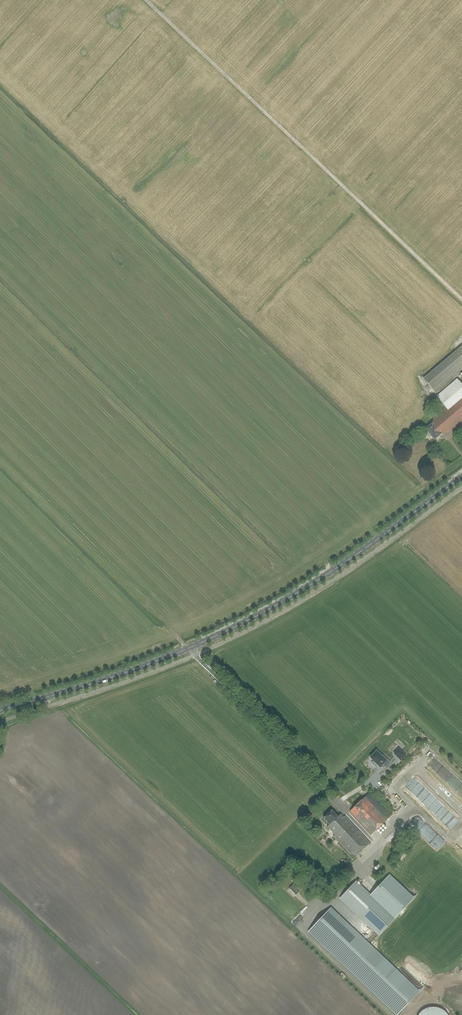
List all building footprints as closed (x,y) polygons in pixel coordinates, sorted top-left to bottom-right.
[(461,372),(461,347),(424,380),(437,394),(461,372)] [(461,422),(461,384),(458,379),(438,397),(446,407),(434,417),(434,418),(432,424),(432,425),(426,430),(435,440),(442,434),(443,435),(449,430),(450,431),(454,427),(457,431),(461,428),(461,427),(459,424),(461,422)] [(399,748),(394,753),(401,761),(406,756),(399,748)] [(377,751),(370,758),(374,761),(372,763),(376,767),(378,765),(380,767),(388,760),(383,755),(382,757),(377,751)] [(356,804),(363,797),(359,794),(352,800),(356,804)] [(372,834),(388,820),(366,797),(351,811),(372,834)] [(333,810),(324,819),(330,825),(328,827),(335,835),(333,837),(354,858),(371,842),(346,816),(345,817),(342,815),(340,817),(333,810)] [(339,899),(378,936),(379,936),(396,918),(414,899),(389,876),(371,895),(369,892),(360,884),(359,885),(356,882),(357,881),(356,881),(356,882),(339,899)] [(295,883),(290,888),(297,895),(302,891),(295,883)] [(420,991),(331,907),(308,932),(396,1014),(397,1014),(420,991)]
